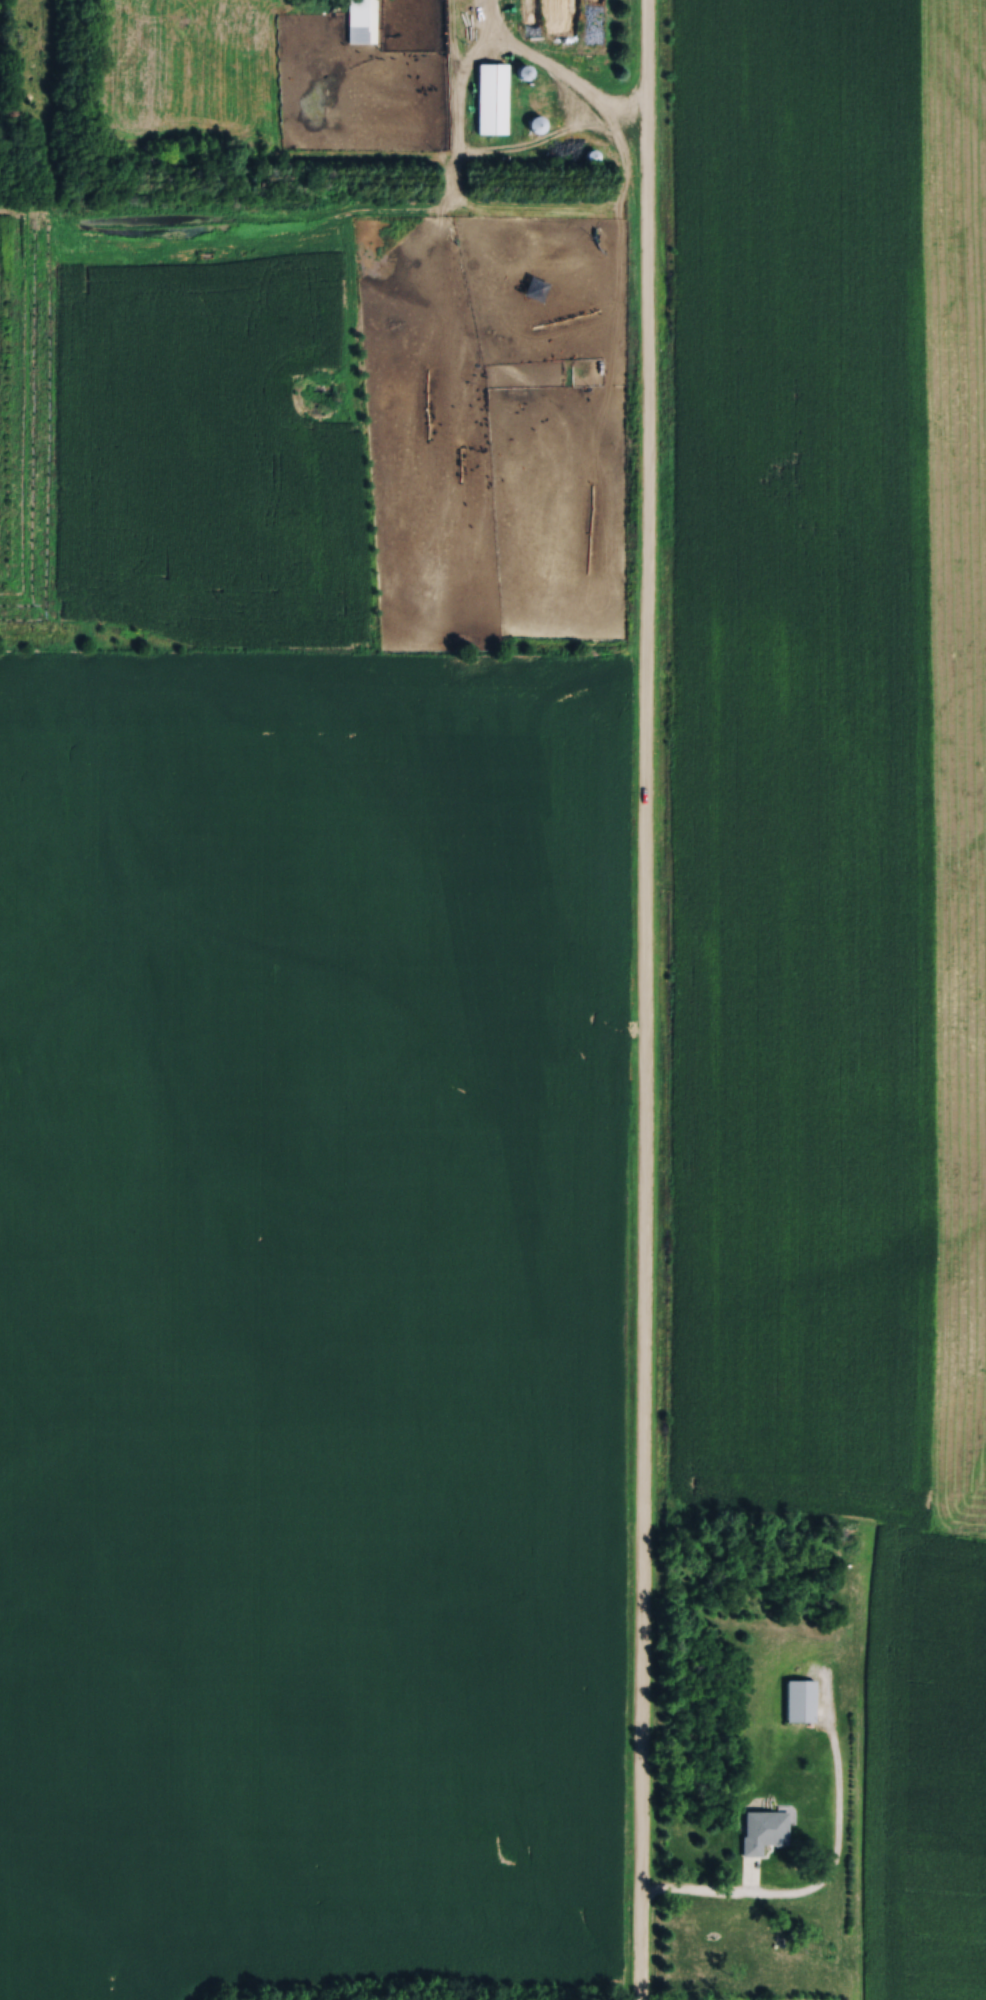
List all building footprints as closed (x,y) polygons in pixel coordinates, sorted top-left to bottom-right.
[(371,39),(372,0),(346,0),(345,38),(371,39)] [(564,32),(563,0),(543,0),(544,33),(564,32)] [(506,131),(506,60),(473,60),(473,131),(506,131)] [(512,64),(512,74),(525,74),(525,64),(512,64)] [(528,132),(542,124),(534,110),(520,118),(528,132)] [(581,147),(582,157),(592,157),(591,147),(581,147)] [(782,1718),(813,1718),(813,1677),(782,1677),(782,1718)] [(758,1852),(758,1840),(783,1840),(783,1806),(739,1806),(739,1852),(758,1852)]
